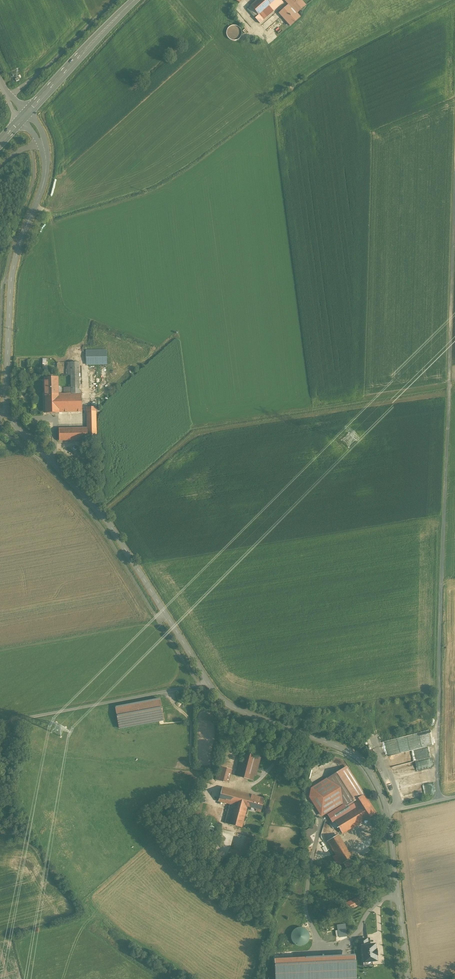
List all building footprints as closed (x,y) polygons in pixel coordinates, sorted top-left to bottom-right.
[(246,10),(260,24),(283,2),(281,0),(257,0),(246,10)] [(301,0),(286,0),(285,1),(289,4),(279,13),(290,26),(300,17),(296,13),(305,5),(301,0)] [(235,25),(233,25),(231,26),(229,27),(228,28),(227,30),(226,31),(226,33),(226,35),(227,37),(228,39),(230,40),(232,40),(234,41),(236,40),(237,40),(239,39),(240,37),(241,36),(241,34),(241,32),(241,30),(240,28),(238,27),(237,26),(235,25)] [(106,350),(86,351),(86,364),(106,364),(106,350)] [(68,394),(58,394),(59,412),(82,412),(81,393),(79,393),(78,362),(67,362),(67,375),(70,375),(71,387),(68,387),(68,394)] [(59,412),(58,394),(58,393),(60,393),(60,388),(58,388),(57,377),(45,378),(46,413),(59,412)] [(87,427),(59,428),(59,440),(97,439),(96,412),(100,412),(100,407),(87,407),(87,427)] [(159,699),(116,707),(120,728),(159,721),(163,720),(159,699)] [(256,752),(245,749),(242,760),(240,760),(236,775),(252,779),(254,774),(255,775),(260,756),(255,755),(256,752)] [(231,769),(220,766),(217,779),(227,781),(231,769)] [(376,813),(347,768),(327,781),(313,789),(312,796),(323,815),(326,813),(332,822),(334,821),(342,833),(376,813)] [(313,789),(327,781),(326,778),(311,788),(309,797),(321,816),(323,815),(312,796),(313,789)] [(264,799),(221,787),(218,800),(233,805),(232,808),(228,807),(224,823),(241,827),(247,806),(255,808),(255,811),(260,812),(264,799)] [(202,802),(194,800),(189,820),(196,822),(202,802)] [(317,829),(315,825),(304,832),(307,835),(304,837),(309,845),(313,843),(308,835),(317,829)] [(233,832),(220,829),(220,831),(214,854),(227,857),(233,832)] [(346,866),(351,862),(349,859),(352,857),(336,832),(323,840),(339,865),(343,862),(346,866)] [(347,889),(328,899),(331,906),(351,896),(347,889)] [(347,906),(349,909),(364,902),(361,896),(346,903),(347,906)] [(306,930),(304,928),(301,927),(299,927),(296,928),(294,929),(292,931),(291,934),(291,936),(291,939),(292,941),(294,943),(296,945),(299,946),(301,946),(304,945),(306,944),(308,942),(309,939),(309,937),(309,934),(308,932),(306,930)] [(366,945),(362,946),(364,961),(376,960),(374,945),(366,945)] [(277,959),(277,978),(354,978),(353,955),(277,959)]
